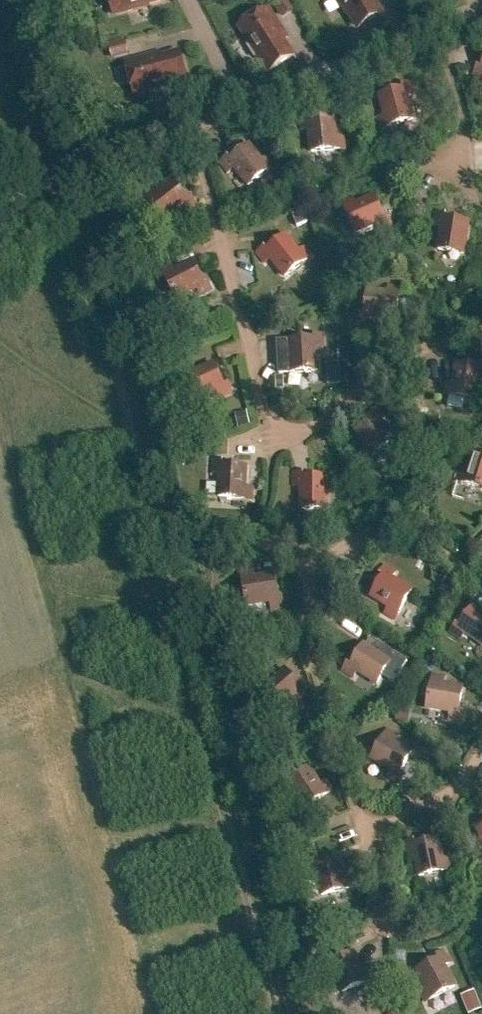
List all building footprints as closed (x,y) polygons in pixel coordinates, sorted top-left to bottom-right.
[(113,13),(146,4),(146,3),(157,0),(110,0),(113,13)] [(274,3),(283,16),(293,10),(287,0),(278,0),(274,3)] [(348,12),(349,12),(359,28),(380,14),(371,0),(340,0),(348,12)] [(269,8),(241,26),(259,55),(260,54),(270,70),(292,57),(281,40),(287,36),(269,8)] [(125,41),(109,45),(112,57),(128,53),(125,41)] [(158,53),(126,61),(135,93),(168,85),(167,83),(186,78),(179,54),(160,59),(158,53)] [(481,69),(477,67),(474,74),(481,78),(481,67),(481,69)] [(410,83),(402,85),(404,89),(380,96),(385,115),(378,117),(381,128),(413,119),(407,97),(413,95),(410,83)] [(309,129),(311,152),(344,148),(343,137),(336,138),(334,118),(309,121),(308,116),(301,117),(302,129),(309,129)] [(249,145),(230,161),(227,157),(221,162),(228,172),(233,168),(248,186),(274,165),(267,157),(262,161),(249,145)] [(143,195),(164,221),(182,207),(186,212),(196,204),(191,198),(188,201),(172,181),(156,194),(152,188),(143,195)] [(343,203),(356,233),(377,223),(380,229),(391,224),(388,217),(384,219),(374,196),(355,205),(353,198),(343,203)] [(435,225),(441,226),(438,249),(464,253),(468,223),(444,219),(444,214),(437,213),(435,225)] [(265,262),(270,258),(285,277),(311,256),(304,247),(298,252),(286,236),(266,251),(263,248),(257,252),(265,262)] [(203,284),(192,262),(174,271),(171,265),(161,270),(176,299),(197,288),(200,294),(211,288),(208,282),(203,284)] [(359,323),(371,324),(372,317),(395,320),(399,287),(388,286),(387,293),(368,291),(365,316),(360,315),(359,323)] [(278,342),(277,342),(279,373),(280,373),(284,372),(317,371),(316,347),(323,347),(322,334),(314,335),(315,340),(289,341),(278,342)] [(182,370),(196,401),(217,391),(220,397),(231,392),(228,385),(224,387),(213,364),(195,372),(192,366),(182,370)] [(339,364),(327,365),(328,384),(340,383),(339,364)] [(446,383),(444,394),(476,400),(481,377),(481,364),(481,369),(456,364),(453,384),(446,383)] [(379,407),(373,412),(376,415),(355,430),(367,446),(361,450),(367,459),(394,440),(381,421),(386,417),(379,407)] [(235,415),(238,429),(250,426),(247,412),(235,415)] [(481,488),(481,456),(473,453),(467,472),(461,470),(457,480),(481,488)] [(214,461),(213,473),(219,474),(218,497),(251,499),(252,488),(245,487),(246,467),(221,466),(221,461),(214,461)] [(294,486),(301,486),(301,509),(327,509),(327,478),(302,478),(302,473),(294,473),(294,486)] [(235,548),(238,561),(252,558),(249,545),(235,548)] [(384,575),(371,597),(388,607),(385,613),(394,619),(411,590),(391,578),(395,573),(384,566),(380,573),(384,575)] [(273,574),(253,578),(252,571),(241,572),(247,605),(270,601),(271,608),(283,606),(282,598),(277,599),(273,574)] [(481,645),(481,613),(473,607),(459,628),(455,625),(451,631),(461,638),(465,633),(481,645)] [(347,664),(343,670),(353,677),(357,671),(376,684),(385,670),(397,678),(407,662),(371,639),(366,646),(364,645),(351,666),(347,664)] [(270,683),(265,678),(257,685),(279,710),(296,694),(300,699),(310,691),(305,685),(301,688),(285,670),(270,683)] [(449,719),(461,721),(462,714),(458,713),(462,688),(443,684),(444,677),(433,675),(427,708),(450,712),(449,719)] [(388,730),(372,759),(392,771),(389,776),(400,783),(403,776),(399,773),(411,752),(394,742),(397,736),(388,730)] [(259,756),(255,744),(246,746),(250,759),(259,756)] [(309,768),(288,781),(286,777),(279,781),(286,792),(292,788),(304,808),(332,790),(326,781),(320,785),(309,768)] [(405,842),(408,855),(414,853),(419,876),(451,869),(449,858),(442,860),(438,840),(413,845),(412,841),(405,842)] [(315,873),(322,895),(353,886),(350,876),(344,878),(338,858),(314,865),(313,861),(306,863),(309,875),(315,873)] [(417,971),(426,988),(420,992),(425,1002),(454,986),(444,966),(450,963),(444,952),(437,955),(439,959),(417,971)] [(333,971),(342,992),(372,979),(368,969),(361,971),(354,953),(331,963),(329,959),(322,962),(327,973),(333,971)]
